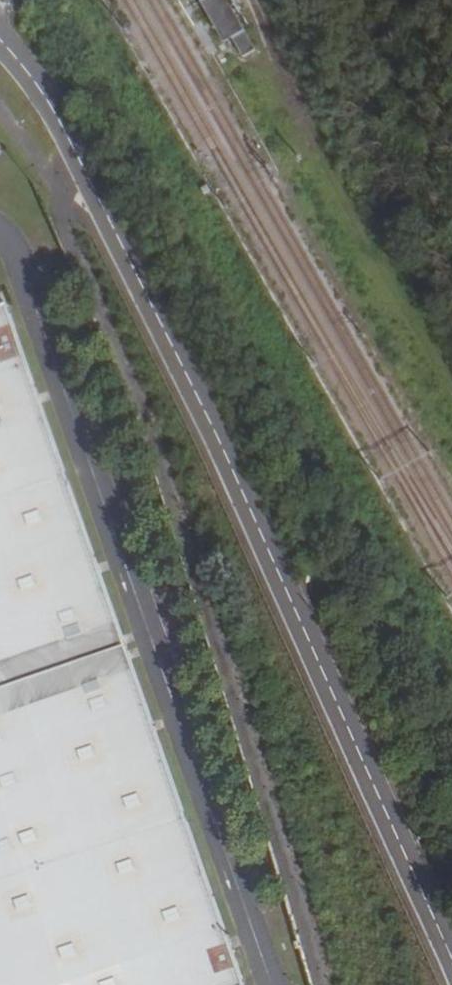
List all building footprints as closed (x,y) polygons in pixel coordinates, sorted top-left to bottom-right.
[(227,45),(252,33),(236,0),(205,0),(227,45)] [(0,308),(0,984),(245,984),(7,306),(0,308)]
